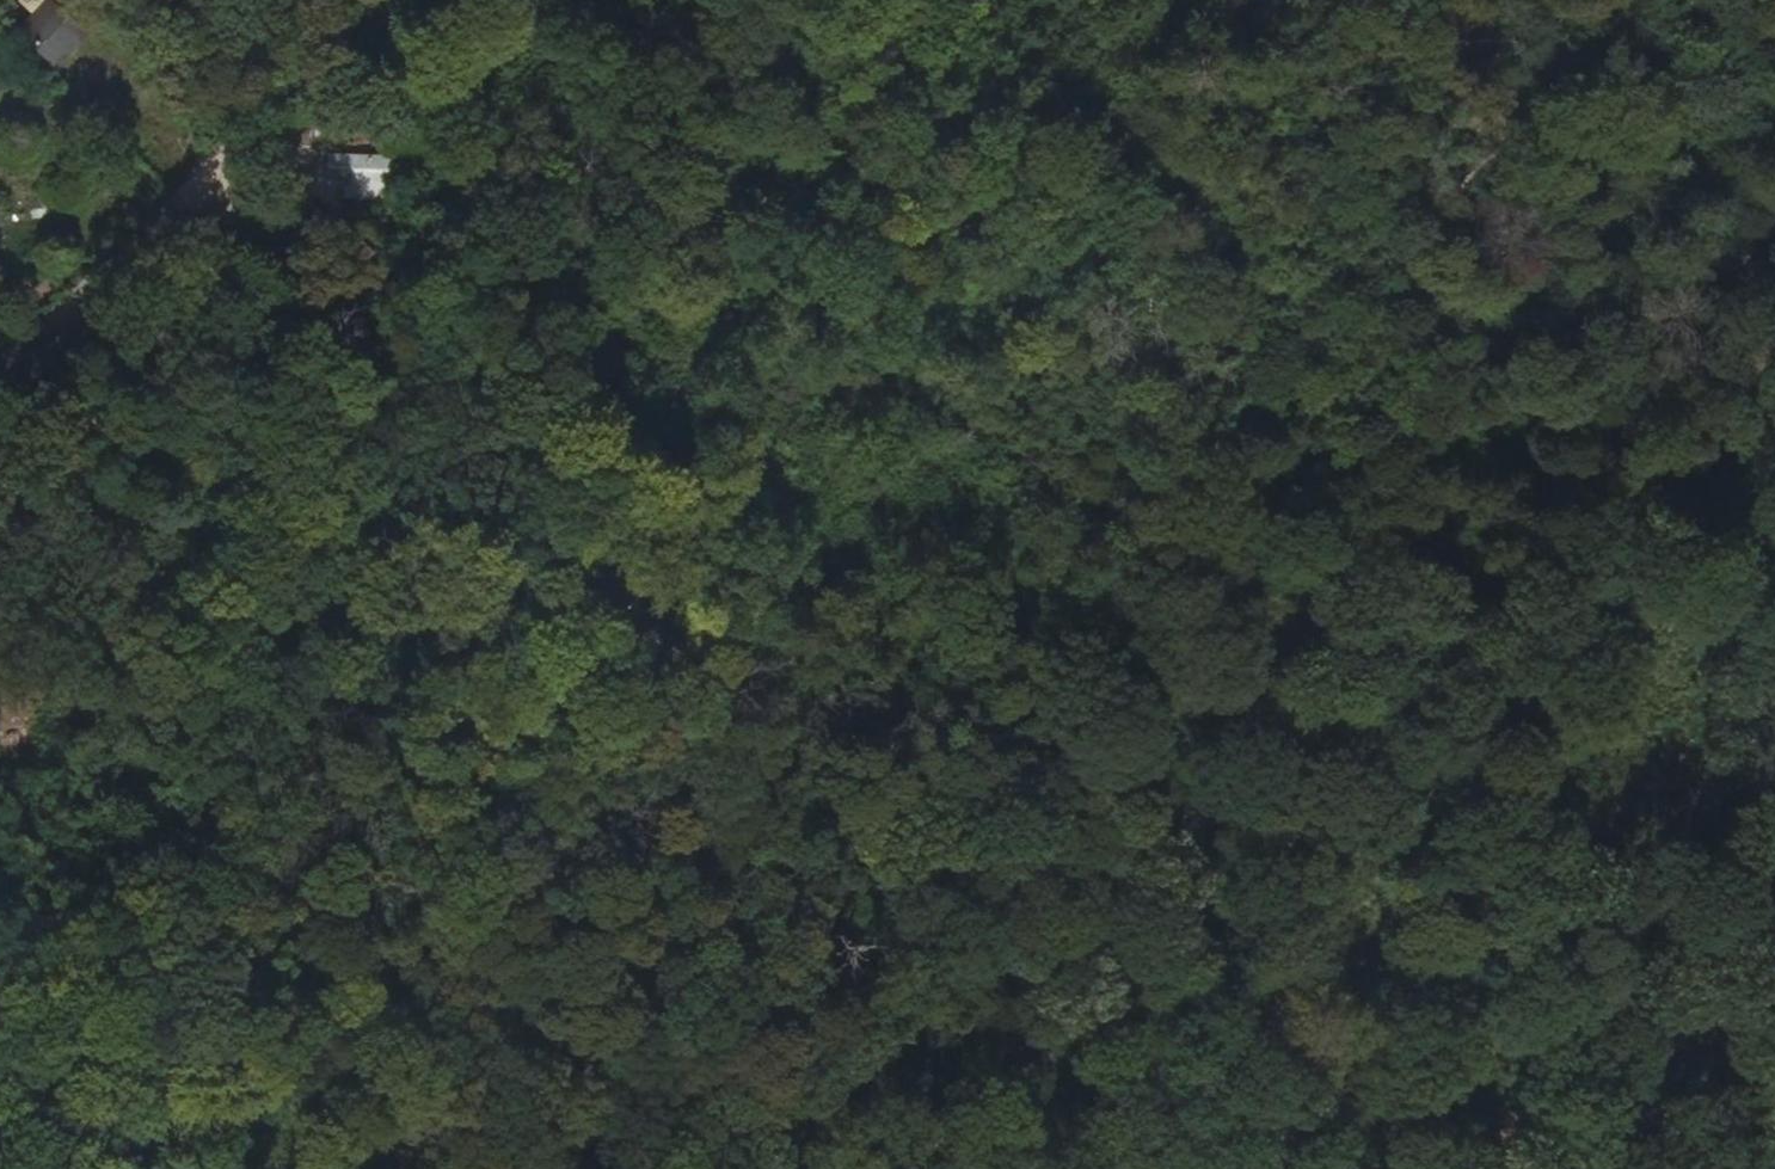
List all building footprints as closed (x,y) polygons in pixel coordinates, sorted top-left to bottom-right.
[(12,35),(58,68),(87,28),(48,0),(37,0),(12,35)] [(326,157),(325,200),(400,203),(401,159),(326,157)]
